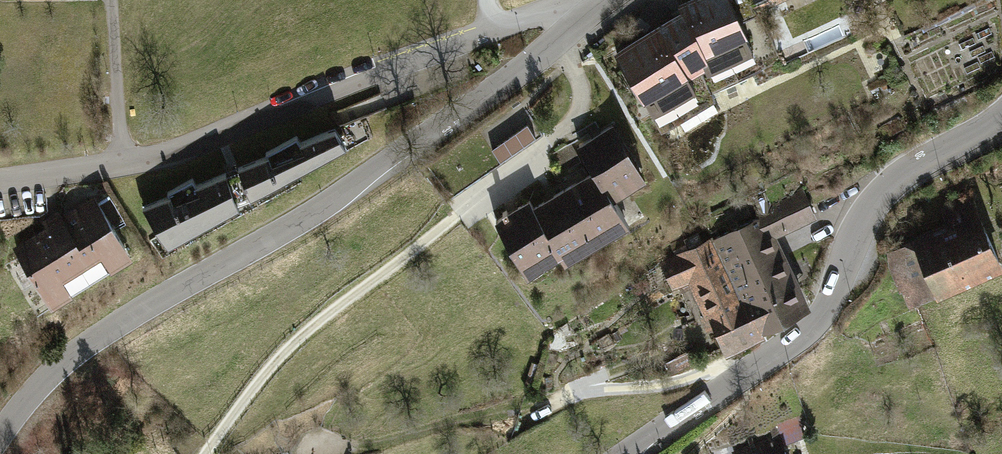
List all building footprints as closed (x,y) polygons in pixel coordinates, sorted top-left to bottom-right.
[(616,53),(648,104),(716,67),(711,57),(752,39),(744,22),(735,0),(691,0),(679,5),(684,13),(616,53)] [(744,22),(759,16),(758,13),(786,0),(735,0),(744,22)] [(537,137),(528,125),(493,149),(502,161),(537,137)] [(532,202),(497,223),(531,280),(564,260),(568,267),(633,228),(617,201),(650,182),(616,125),(580,147),(596,172),(536,209),(532,202)] [(170,198),(143,209),(171,248),(241,209),(239,205),(252,200),(253,201),(349,149),(337,131),(303,145),(298,138),(267,156),(269,159),(198,187),(194,180),(168,194),(170,198)] [(713,237),(663,262),(674,290),(691,283),(706,315),(700,318),(708,333),(719,329),(731,355),(816,310),(780,238),(820,219),(805,189),(757,212),(759,217),(714,239),(713,237)] [(938,208),(946,224),(888,252),(890,269),(902,291),(913,307),(941,297),(943,300),(1001,274),(1001,254),(973,193),(938,208)] [(44,227),(12,247),(52,311),(74,298),(73,295),(111,271),(113,273),(134,260),(93,196),(63,215),(59,210),(41,221),(44,227)] [(113,197),(102,202),(116,231),(127,226),(113,197)] [(770,427),(773,436),(781,433),(785,445),(807,436),(798,415),(770,427)] [(732,451),(733,453),(789,453),(785,445),(781,433),(773,436),(732,451)]
